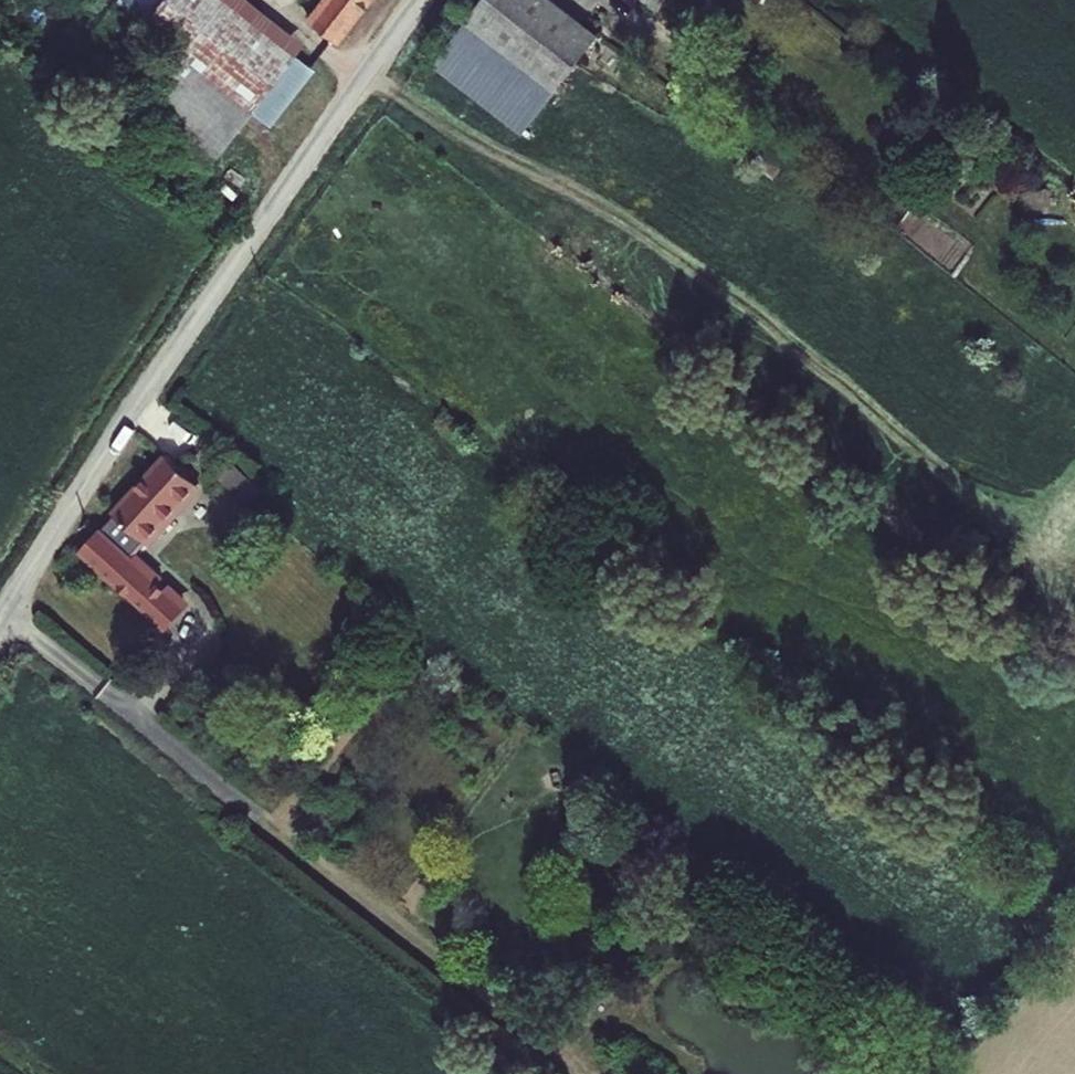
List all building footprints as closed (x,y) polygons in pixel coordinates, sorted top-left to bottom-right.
[(128,18),(187,63),(252,112),(273,129),(315,72),(299,60),(306,48),(243,0),(142,0),(128,18)] [(305,17),(339,44),(372,0),(317,0),(305,17)] [(506,141),(571,64),(588,43),(535,0),(471,0),(460,11),(421,63),(506,141)] [(665,28),(687,0),(630,0),(665,28)] [(252,112),(187,63),(147,113),(210,164),(252,112)] [(199,489),(165,459),(81,559),(177,645),(203,616),(143,556),(199,489)] [(234,464),(220,479),(248,505),(262,490),(234,464)]
